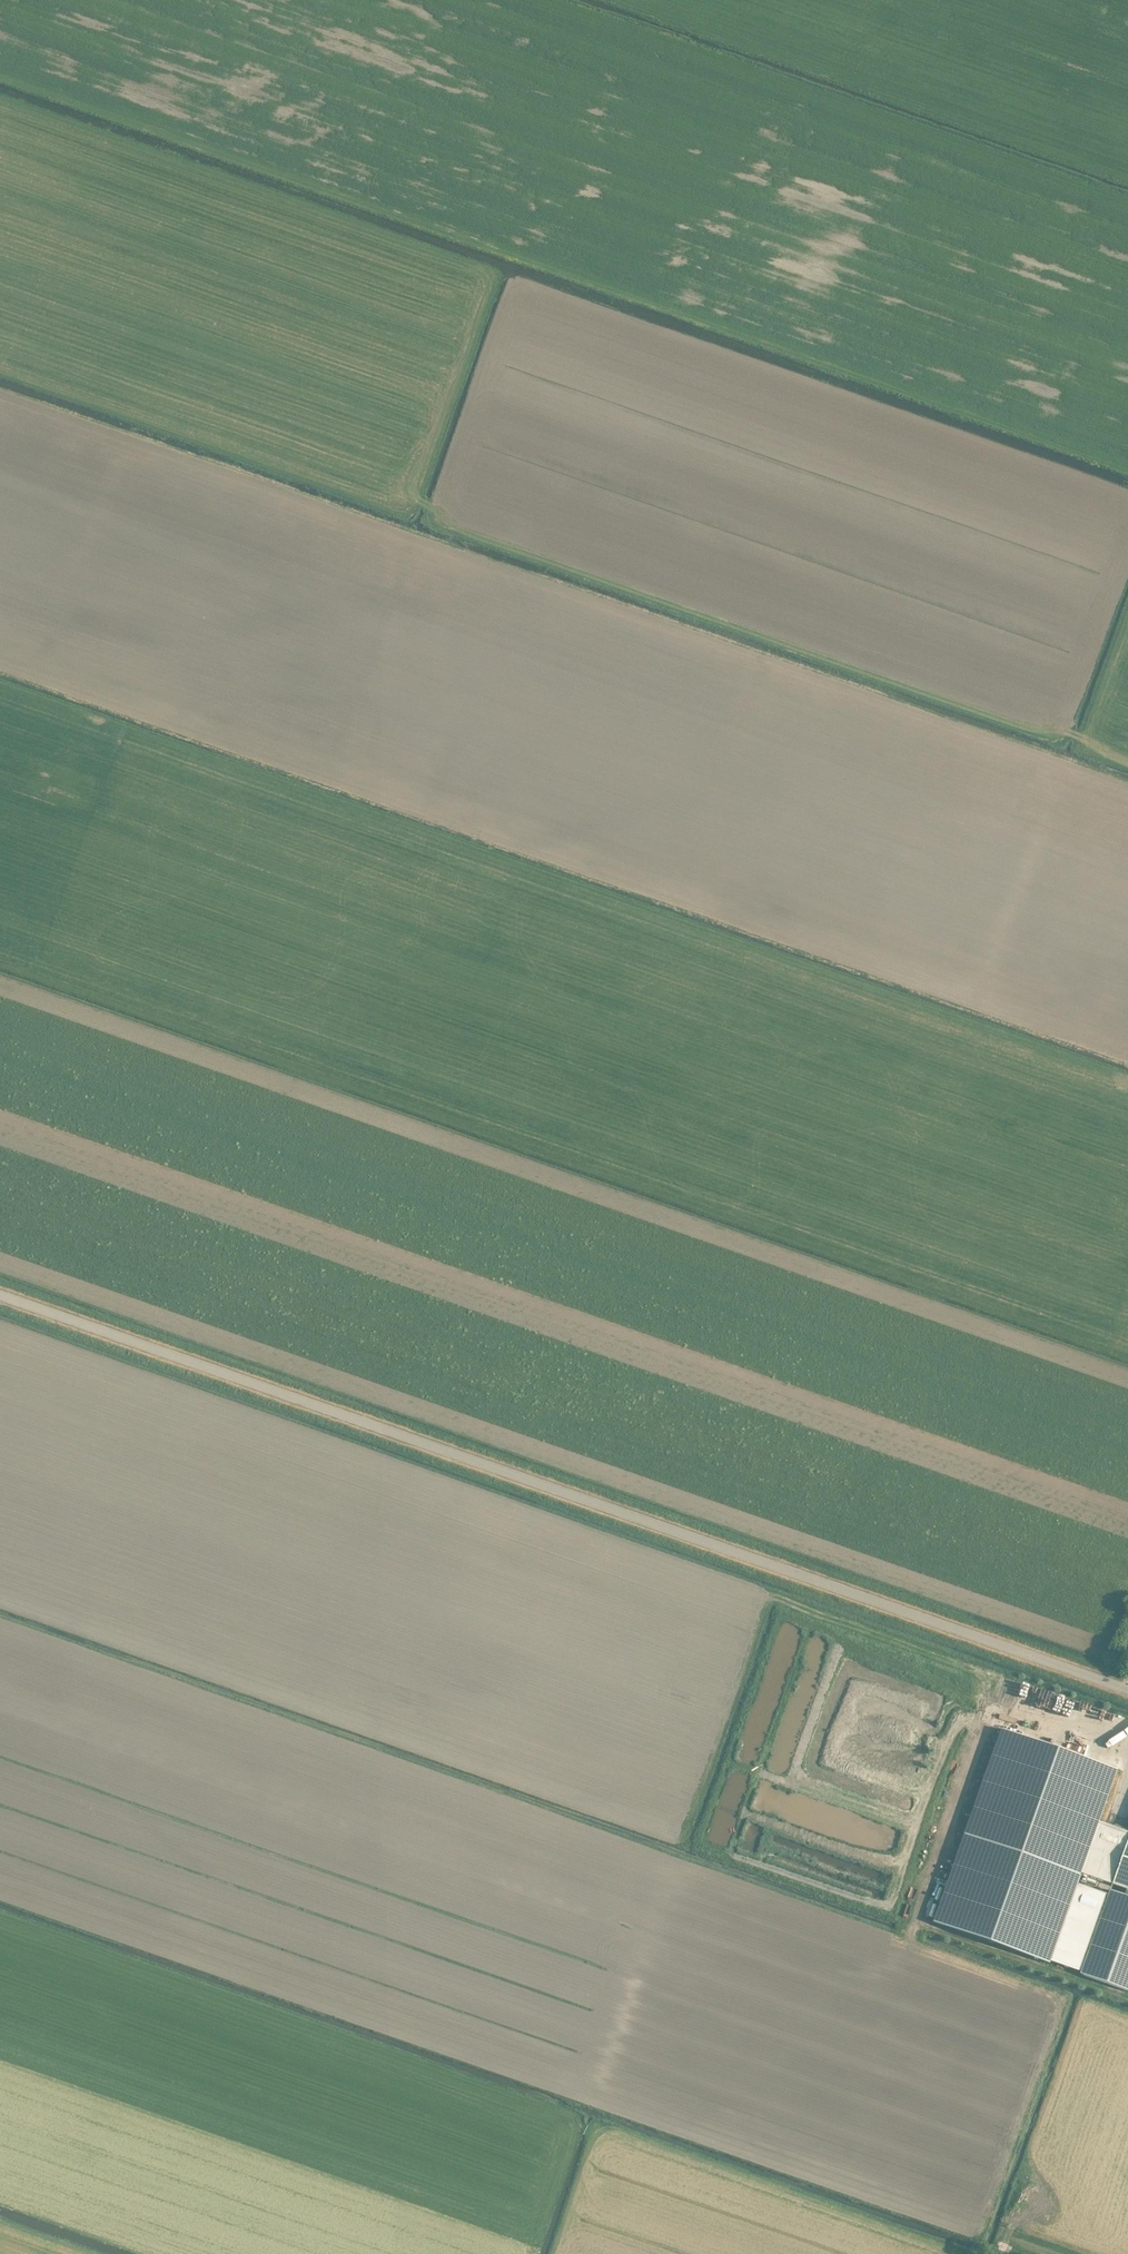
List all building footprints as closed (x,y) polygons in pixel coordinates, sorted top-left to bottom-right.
[(1127,1718),(1127,1713),(1113,1709),(1111,1717),(1127,1721),(1127,1718)] [(1082,1870),(1099,1822),(1117,1771),(1001,1730),(935,1921),(1051,1962),(1082,1870)] [(1099,1822),(1082,1870),(1114,1881),(1127,1840),(1127,1832),(1099,1822)] [(1125,1895),(1111,1890),(1082,1974),(1127,1990),(1127,1840),(1114,1881),(1113,1883),(1127,1889),(1125,1895)]
